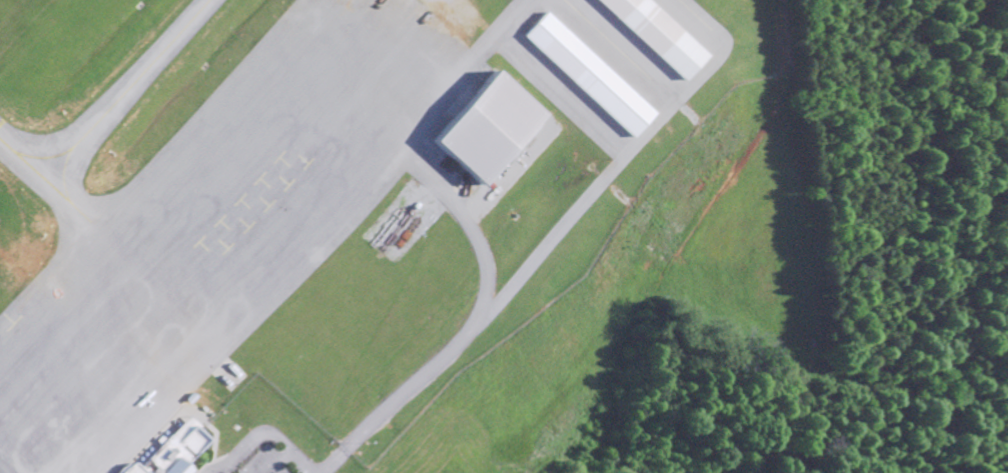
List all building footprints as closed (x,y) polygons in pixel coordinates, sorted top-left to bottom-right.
[(642,0),(591,0),(679,82),(703,56),(642,0)] [(540,12),(517,37),(627,138),(650,113),(540,12)] [(533,115),(485,71),(419,142),(466,187),(533,115)] [(180,468),(206,439),(183,419),(138,468),(131,462),(120,472),(185,472),(180,468)]
